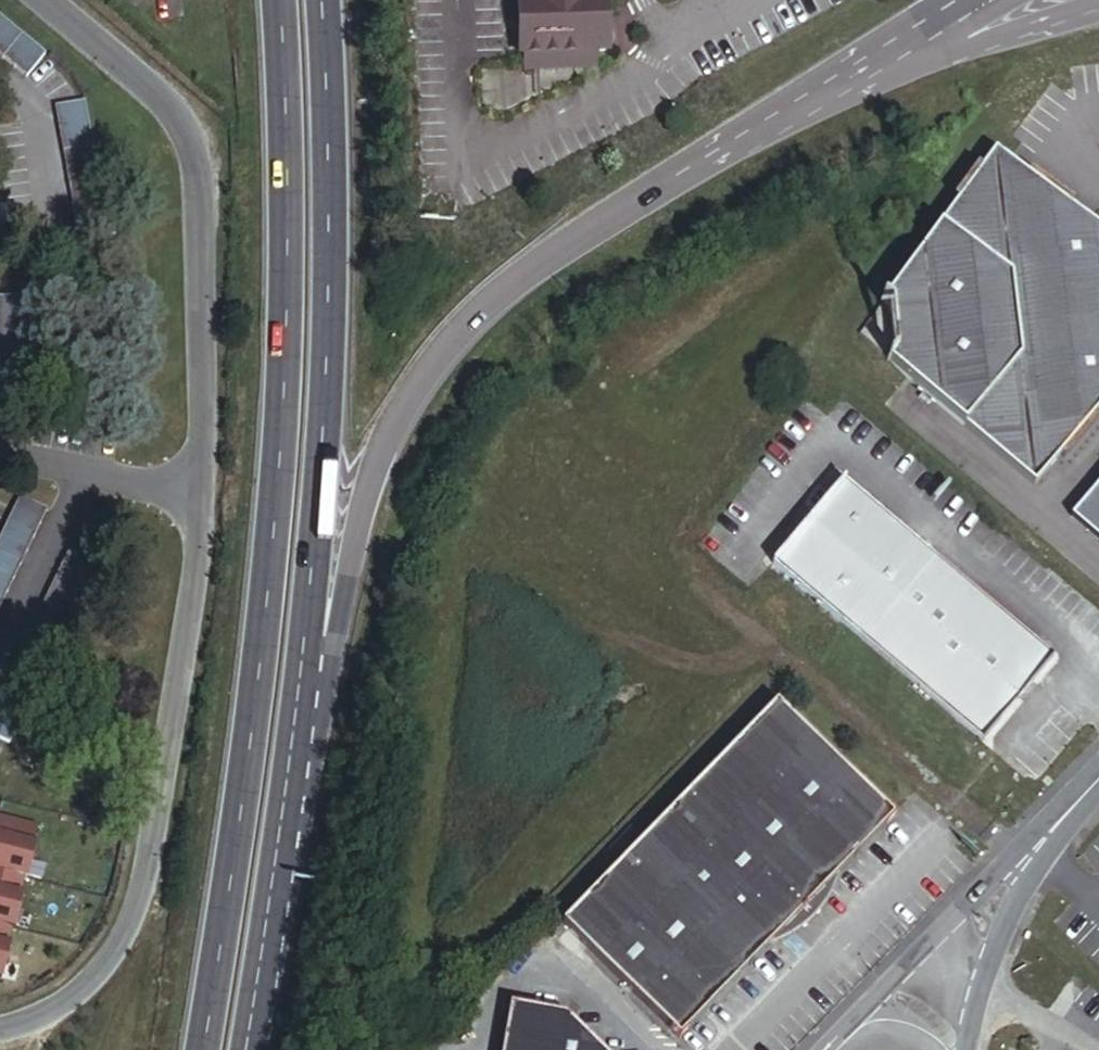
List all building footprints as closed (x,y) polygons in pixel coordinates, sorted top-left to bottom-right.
[(501,57),(599,58),(599,0),(502,0),(501,57)] [(0,17),(0,58),(25,78),(45,54),(0,17)] [(547,71),(484,70),(484,101),(546,101),(547,71)] [(116,235),(99,146),(93,147),(84,102),(55,107),(80,242),(116,235)] [(994,155),(845,347),(1038,497),(1098,420),(1098,232),(994,155)] [(24,296),(0,297),(0,419),(30,417),(24,296)] [(1049,658),(828,477),(755,567),(762,573),(976,748),(980,742),(1049,658)] [(1070,520),(1098,544),(1098,484),(1070,520)] [(45,509),(17,496),(0,530),(0,601),(45,509)] [(113,524),(85,511),(0,685),(0,739),(7,742),(113,524)] [(763,706),(548,940),(669,1049),(682,1049),(684,1048),(891,822),(763,706)] [(23,879),(31,846),(28,845),(33,827),(0,819),(0,873),(23,879)] [(0,873),(0,928),(6,930),(10,931),(18,897),(15,896),(20,878),(0,873)] [(491,1014),(486,1049),(574,1049),(544,1023),(491,1014)]
